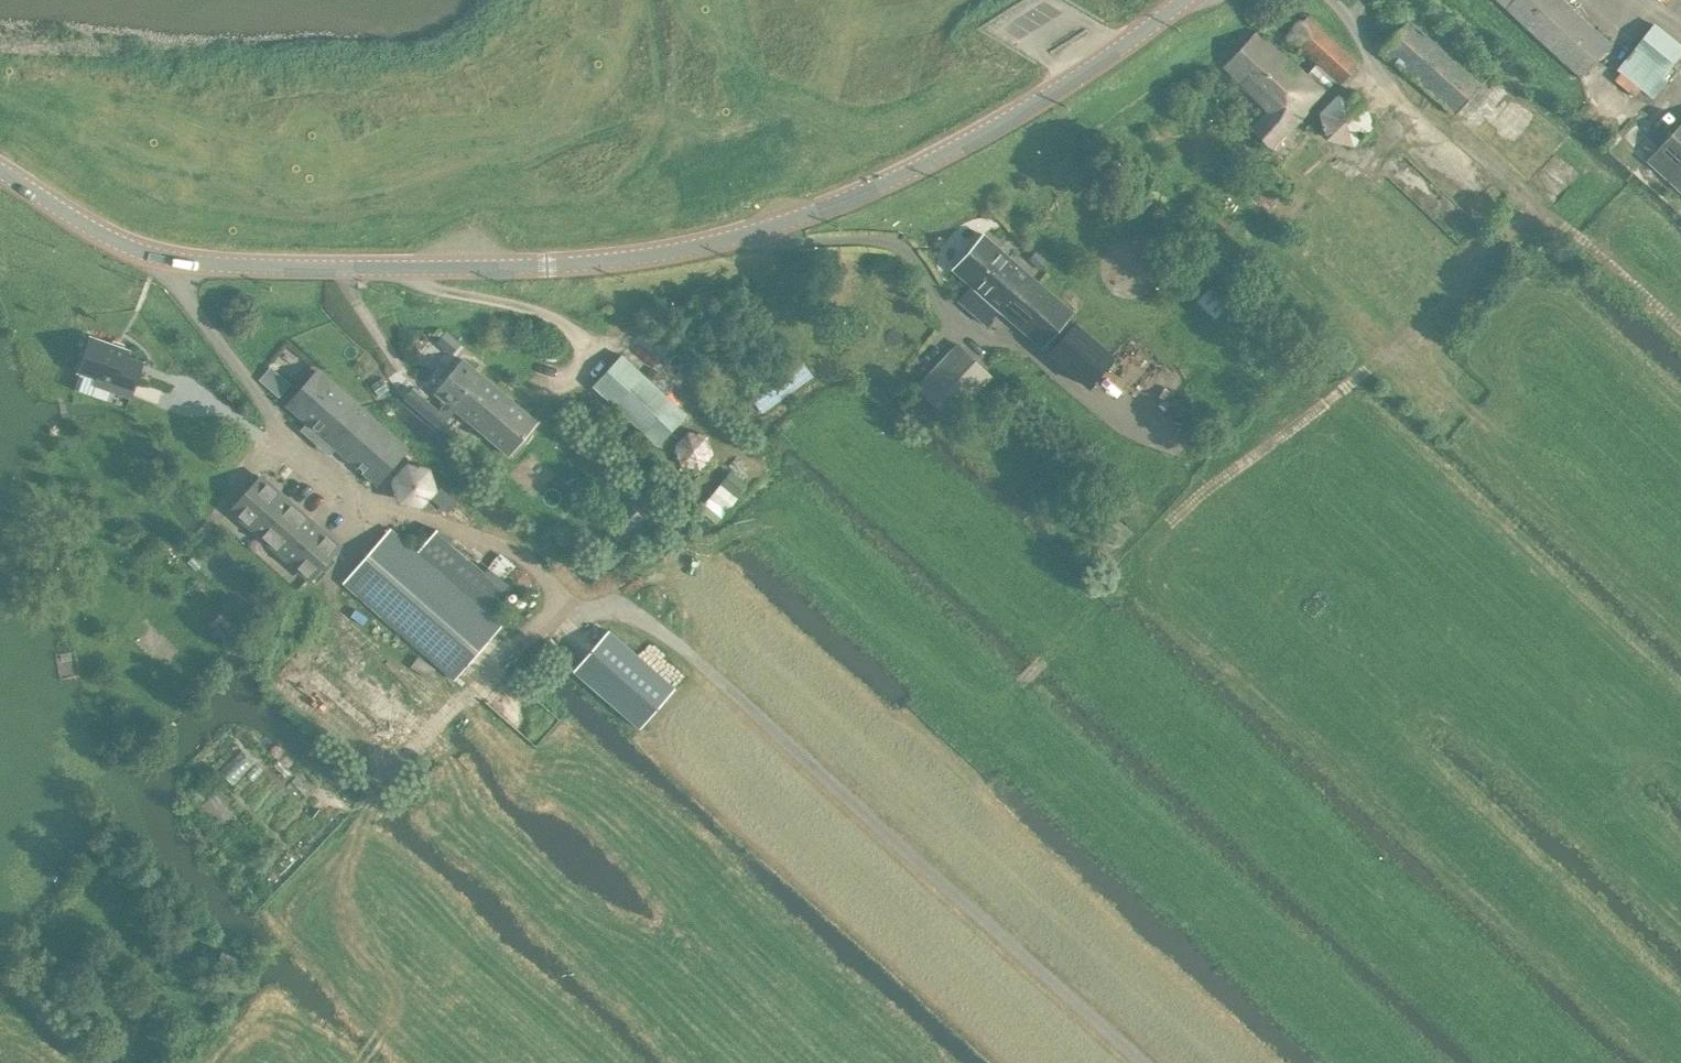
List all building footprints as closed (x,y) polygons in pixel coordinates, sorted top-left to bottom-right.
[(1581,77),(1612,44),(1564,0),(1498,0),(1507,8),(1581,77)] [(1254,129),(1280,154),(1301,131),(1294,126),(1300,120),(1336,82),(1340,85),(1360,64),(1308,15),(1288,36),(1318,64),(1307,75),(1258,29),(1223,66),(1271,111),(1254,129)] [(1618,69),(1621,71),(1613,80),(1634,97),(1641,88),(1653,97),(1668,79),(1664,75),(1680,54),(1680,45),(1653,23),(1618,69)] [(1365,97),(1358,96),(1358,94),(1358,93),(1358,92),(1357,91),(1356,90),(1355,89),(1353,89),(1351,89),(1349,89),(1349,90),(1348,91),(1347,91),(1346,93),(1346,94),(1337,93),(1318,113),(1326,140),(1353,146),(1372,126),(1365,97)] [(1646,160),(1680,193),(1680,123),(1646,160)] [(984,233),(953,268),(973,285),(959,300),(972,312),(989,327),(1003,312),(1041,345),(1072,310),(984,233)] [(1127,338),(1089,305),(1049,351),(1087,384),(1127,338)] [(89,334),(76,371),(80,373),(95,378),(93,384),(110,390),(131,397),(143,360),(128,355),(131,349),(89,334)] [(917,385),(917,386),(906,397),(935,424),(945,413),(951,419),(993,375),(958,342),(917,385)] [(659,444),(687,414),(622,353),(594,384),(659,444)] [(469,394),(456,410),(459,413),(445,431),(461,445),(476,427),(510,455),(539,420),(462,357),(453,367),(472,382),(465,390),(469,394)] [(441,427),(456,410),(469,394),(465,390),(472,382),(453,367),(434,391),(446,401),(439,410),(436,408),(413,388),(405,398),(441,427)] [(319,369),(288,404),(308,421),(301,429),(330,454),(337,446),(377,483),(408,448),(319,369)] [(687,431),(674,446),(680,465),(700,469),(713,454),(706,435),(687,431)] [(406,461),(389,480),(398,503),(422,509),(439,490),(431,466),(406,461)] [(261,475),(231,509),(311,579),(341,545),(261,475)] [(634,503),(647,517),(657,507),(644,493),(634,503)] [(614,519),(627,532),(644,517),(631,503),(614,519)] [(391,527),(344,582),(456,678),(503,623),(492,614),(511,592),(438,528),(418,550),(391,527)] [(601,549),(607,540),(588,528),(582,538),(601,549)] [(609,630),(573,670),(639,727),(674,686),(609,630)]
